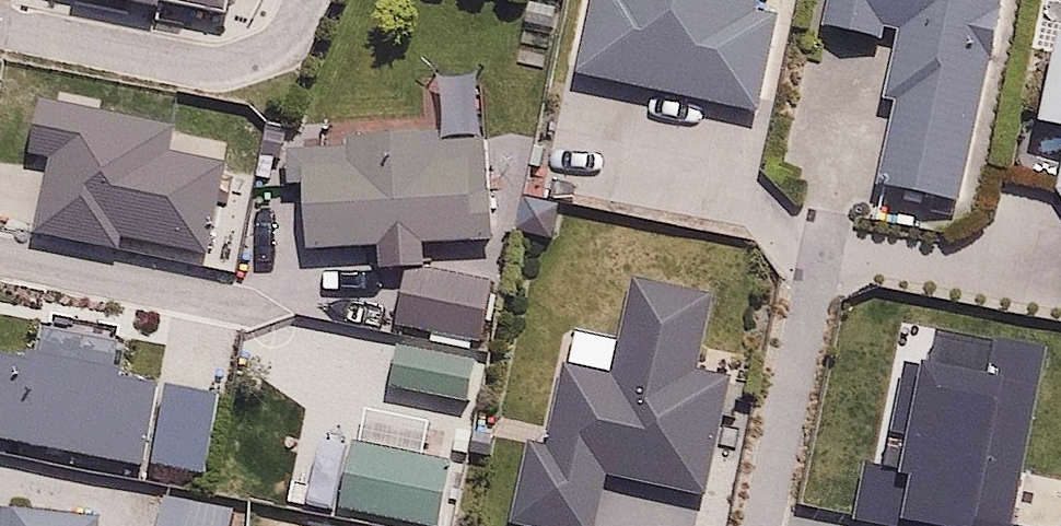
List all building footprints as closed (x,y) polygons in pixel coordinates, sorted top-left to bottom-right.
[(156,5),(157,0),(226,14),(229,0),(129,0),(156,5)] [(573,70),(754,108),(774,14),(753,10),(755,0),(588,0),(573,70)] [(965,204),(1007,0),(823,0),(821,13),(914,32),(882,187),(965,204)] [(1047,105),(1060,108),(1060,35),(1047,105)] [(45,155),(30,232),(116,248),(118,235),(205,252),(223,159),(168,149),(173,123),(36,96),(25,151),(45,155)] [(303,139),(307,236),(496,226),(492,129),(303,139)] [(506,521),(529,525),(590,525),(602,472),(701,493),(727,374),(694,367),(710,292),(628,274),(607,371),(559,361),(542,442),(523,438),(506,521)] [(159,372),(113,366),(117,335),(0,319),(0,433),(148,453),(159,372)] [(1051,344),(939,324),(934,359),(909,354),(891,460),(862,456),(852,516),(914,525),(1060,525),(1060,469),(1031,464),(1051,344)] [(159,372),(148,453),(207,461),(218,380),(159,372)] [(457,451),(350,433),(339,501),(446,519),(457,451)] [(155,525),(226,525),(230,508),(161,494),(155,525)] [(96,515),(9,506),(8,507),(0,506),(0,525),(95,525),(96,515)]
